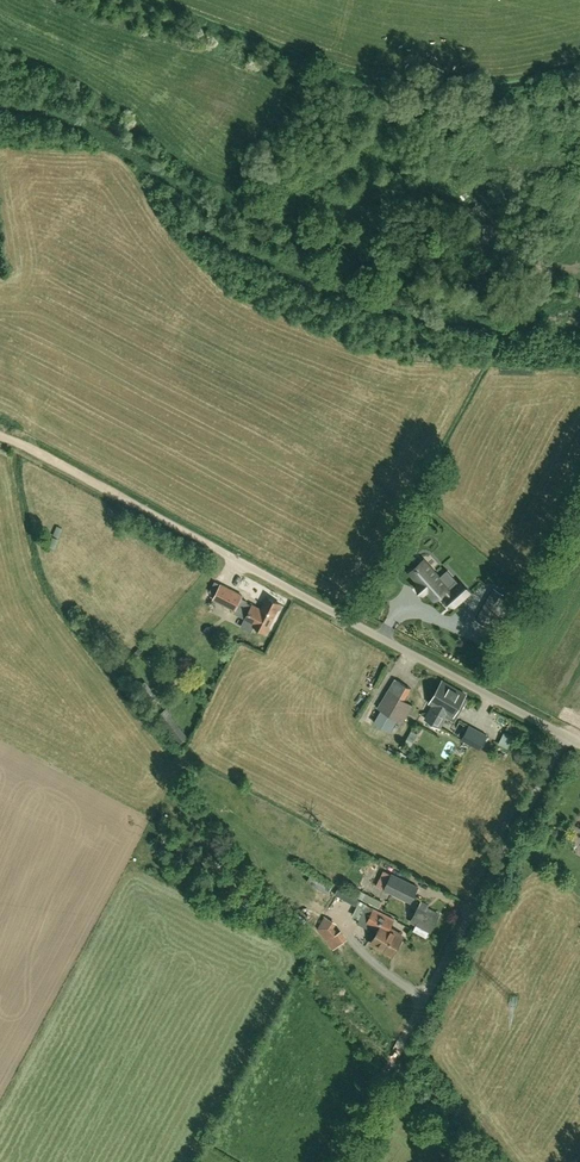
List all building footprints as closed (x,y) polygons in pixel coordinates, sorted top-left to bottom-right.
[(456,583),(448,590),(424,564),(411,576),(418,584),(420,586),(418,589),(425,596),(427,594),(435,602),(443,594),(447,598),(446,598),(455,608),(469,595),(460,586),(456,583)] [(242,596),(230,590),(220,585),(213,600),(234,611),(242,596)] [(495,589),(492,595),(507,604),(510,597),(495,589)] [(258,616),(271,622),(280,604),(267,598),(261,610),(258,616)] [(265,632),(271,622),(258,616),(261,610),(252,606),(242,626),(252,631),(255,627),(265,632)] [(396,679),(388,691),(388,690),(378,708),(403,723),(413,705),(405,700),(412,688),(396,679)] [(466,695),(442,681),(430,702),(434,705),(426,719),(439,727),(446,716),(455,721),(467,699),(464,697),(466,695)] [(480,749),(488,735),(470,726),(462,740),(480,749)] [(498,744),(508,749),(514,737),(504,732),(498,744)] [(411,903),(419,886),(392,873),(383,890),(411,903)] [(360,900),(340,890),(339,889),(338,890),(335,895),(356,906),(360,900)] [(426,937),(430,931),(431,931),(439,914),(427,908),(428,905),(422,901),(412,922),(416,924),(413,931),(426,937)] [(379,928),(377,933),(372,942),(393,955),(404,936),(390,928),(395,919),(367,904),(364,911),(360,918),(366,921),(379,928)] [(324,916),(318,929),(333,949),(348,938),(341,930),(338,932),(334,927),(337,923),(324,916)]
